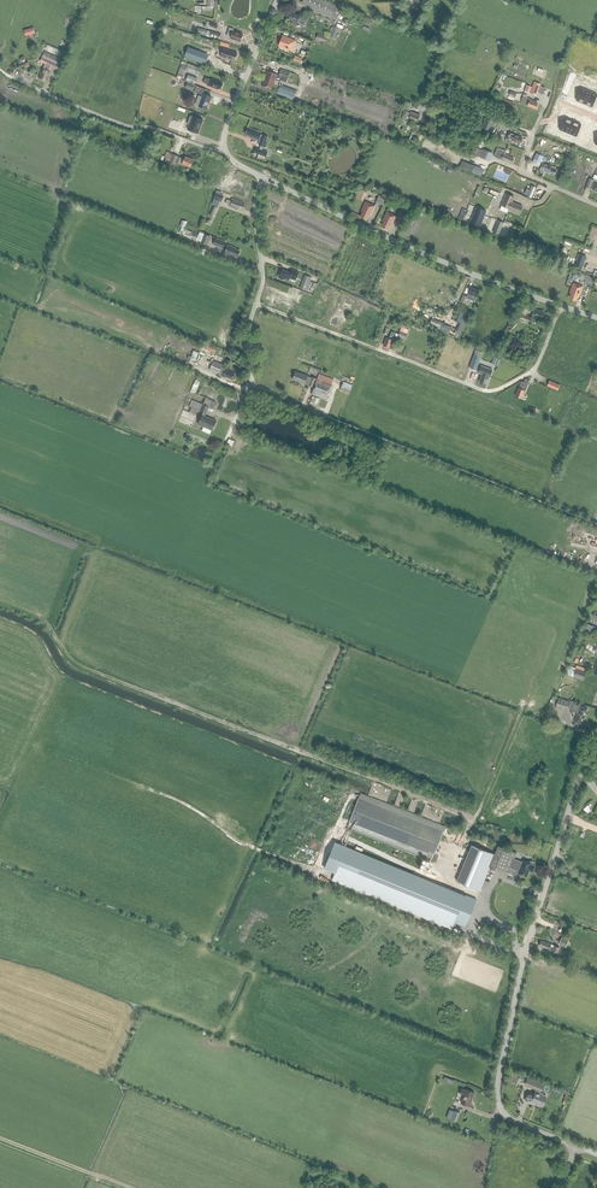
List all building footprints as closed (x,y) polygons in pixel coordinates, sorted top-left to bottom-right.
[(321,0),(303,0),(302,3),(336,17),(340,8),(321,0)] [(289,19),(293,20),(291,24),(295,26),(297,22),(304,25),(308,16),(300,12),(299,15),(292,12),(289,19)] [(339,28),(333,26),(328,37),(335,40),(339,28)] [(31,34),(35,33),(33,27),(23,30),(25,36),(29,35),(29,37),(32,36),(31,34)] [(208,30),(198,27),(196,32),(206,35),(208,30)] [(233,31),(233,29),(229,27),(226,36),(231,37),(230,38),(241,41),(243,34),(233,31)] [(219,39),(221,34),(212,31),(210,36),(219,39)] [(279,45),(291,50),(295,41),(283,36),(279,45)] [(188,47),(185,56),(205,64),(207,58),(208,54),(200,51),(188,47)] [(228,49),(223,48),(220,57),(226,58),(234,60),(237,53),(228,50),(228,49)] [(44,51),(41,57),(59,65),(62,59),(44,51)] [(302,58),(295,55),(293,60),(300,63),(302,58)] [(198,67),(188,63),(186,69),(195,73),(198,67)] [(47,70),(49,65),(46,64),(44,69),(42,68),(38,78),(44,80),(47,74),(48,75),(50,71),(47,70)] [(281,76),(287,78),(289,72),(281,69),(278,75),(279,75),(281,76)] [(279,81),(281,76),(279,75),(279,76),(277,75),(277,74),(268,71),(265,77),(266,77),(263,84),(272,88),(275,80),(279,81)] [(197,78),(188,75),(186,80),(194,84),(197,78)] [(203,82),(209,85),(209,86),(218,89),(218,88),(220,89),(223,83),(220,82),(220,81),(212,78),(211,79),(205,77),(203,82)] [(185,88),(192,91),(195,85),(187,82),(185,88)] [(534,82),(530,93),(535,95),(540,84),(534,82)] [(292,99),(294,95),(296,91),(280,85),(277,94),(292,99)] [(203,92),(204,89),(205,89),(196,86),(194,91),(200,94),(201,91),(203,92)] [(582,88),(576,100),(584,104),(589,91),(582,88)] [(584,104),(592,107),(596,95),(596,94),(589,91),(584,104)] [(199,95),(195,105),(198,106),(206,109),(211,96),(203,93),(202,96),(199,95)] [(527,106),(535,109),(537,103),(532,101),(532,100),(526,98),(527,95),(524,94),(521,100),(528,103),(527,106)] [(417,122),(420,114),(411,111),(410,113),(404,110),(402,115),(406,117),(406,116),(409,117),(408,119),(417,122)] [(189,124),(187,129),(198,133),(203,119),(195,116),(194,117),(190,115),(187,124),(189,124)] [(564,117),(559,130),(568,133),(573,121),(564,117)] [(486,118),(480,130),(489,134),(494,121),(486,118)] [(573,121),(568,133),(576,136),(581,124),(573,121)] [(245,134),(251,136),(250,137),(258,140),(259,137),(261,138),(258,144),(265,147),(267,142),(266,141),(267,136),(262,134),(262,135),(260,134),(261,132),(247,127),(245,134)] [(513,134),(509,132),(505,142),(509,143),(511,140),(514,142),(514,141),(520,143),(522,138),(518,136),(518,135),(514,134),(513,134)] [(504,160),(512,163),(513,158),(509,156),(505,154),(506,151),(497,148),(494,156),(501,159),(504,161),(504,160)] [(260,149),(258,156),(257,157),(264,159),(265,156),(266,157),(268,152),(260,149)] [(490,161),(493,153),(483,149),(480,157),(490,161)] [(539,165),(542,166),(541,168),(546,171),(546,172),(549,174),(550,172),(554,174),(556,170),(551,167),(552,166),(541,161),(543,156),(536,153),(532,162),(539,165)] [(172,169),(178,156),(173,154),(167,167),(172,169)] [(183,161),(181,160),(180,163),(190,167),(193,159),(185,156),(183,161)] [(471,172),(474,165),(462,160),(459,167),(471,172)] [(230,179),(228,187),(240,191),(241,187),(243,183),(234,180),(230,179)] [(513,197),(505,193),(501,205),(508,208),(508,209),(519,214),(522,206),(511,202),(513,197)] [(383,205),(386,198),(379,195),(376,202),(383,205)] [(243,202),(232,198),(231,201),(227,200),(226,203),(229,205),(229,206),(238,209),(238,208),(243,209),(244,204),(242,203),(243,202)] [(366,219),(368,215),(370,216),(375,206),(366,201),(361,210),(363,211),(361,216),(366,219)] [(402,207),(398,215),(403,217),(407,209),(402,207)] [(480,227),(485,215),(486,211),(476,207),(470,223),(480,227)] [(396,216),(387,211),(383,220),(385,221),(382,226),(388,229),(389,225),(391,226),(396,216)] [(183,234),(185,229),(193,231),(194,228),(186,225),(187,222),(182,220),(179,232),(183,234)] [(499,233),(503,222),(497,220),(493,231),(499,233)] [(190,237),(189,238),(197,240),(199,234),(185,229),(184,235),(190,237)] [(211,236),(204,234),(201,242),(207,245),(211,236)] [(235,256),(237,257),(240,250),(235,248),(228,244),(227,245),(224,244),(226,241),(216,238),(213,244),(223,248),(224,247),(226,248),(224,253),(235,257),(235,256)] [(583,268),(586,256),(579,254),(575,265),(583,268)] [(284,280),(284,278),(289,280),(289,278),(296,280),(299,272),(292,270),(291,273),(282,269),(281,272),(279,271),(277,278),(284,280)] [(574,271),(571,279),(578,281),(580,273),(576,271),(574,271)] [(300,288),(307,291),(312,277),(304,275),(300,288)] [(589,276),(586,284),(591,286),(595,278),(589,276)] [(570,292),(572,293),(570,298),(575,300),(577,296),(579,297),(583,286),(573,283),(570,292)] [(463,295),(460,301),(464,303),(467,298),(474,301),(476,296),(477,297),(479,291),(471,287),(467,296),(463,295)] [(292,288),(289,299),(297,300),(299,290),(292,288)] [(274,297),(272,303),(280,306),(284,308),(287,300),(275,295),(274,297)] [(544,312),(537,309),(537,310),(529,306),(527,311),(532,313),(531,316),(541,319),(544,312)] [(182,316),(195,322),(197,318),(183,312),(182,316)] [(332,312),(327,324),(335,327),(340,315),(332,312)] [(440,329),(458,338),(468,316),(460,312),(456,322),(459,323),(456,329),(443,323),(440,329)] [(525,321),(528,322),(530,316),(521,313),(518,319),(521,320),(521,319),(523,320),(522,321),(525,322),(525,321)] [(401,327),(400,331),(398,336),(406,339),(409,330),(401,327)] [(389,347),(391,342),(392,342),(396,333),(391,331),(389,338),(387,337),(384,345),(389,347)] [(217,348),(207,344),(205,349),(215,353),(217,348)] [(189,355),(187,359),(190,360),(189,362),(194,364),(198,352),(193,350),(193,352),(191,351),(190,354),(192,355),(191,356),(189,355)] [(476,350),(469,368),(476,370),(483,353),(476,350)] [(496,365),(498,366),(500,359),(494,357),(492,363),(496,365)] [(226,376),(232,378),(234,372),(225,369),(225,368),(222,366),(222,365),(213,361),(209,370),(219,374),(219,372),(223,373),(222,376),(225,377),(226,376)] [(478,372),(482,374),(479,382),(485,384),(487,379),(488,379),(489,376),(489,377),(492,370),(481,365),(478,372)] [(309,377),(295,372),(292,379),(304,384),(305,380),(310,382),(308,385),(313,387),(316,378),(310,376),(309,377)] [(334,379),(319,374),(311,394),(326,399),(334,379)] [(524,393),(528,384),(521,381),(515,396),(521,398),(523,392),(524,393)] [(550,381),(547,386),(557,390),(559,385),(550,381)] [(352,385),(343,382),(340,390),(349,393),(352,385)] [(312,396),(310,403),(317,405),(319,398),(312,396)] [(206,413),(209,406),(203,404),(192,399),(189,406),(191,407),(189,412),(195,415),(198,409),(200,410),(200,411),(203,412),(202,415),(198,424),(212,430),(216,420),(204,415),(206,413)] [(596,654),(596,648),(586,644),(585,648),(589,649),(588,650),(596,654)] [(583,679),(586,672),(577,669),(574,675),(583,679)] [(559,709),(560,707),(567,710),(568,708),(570,702),(559,698),(555,707),(559,709)] [(581,718),(583,718),(584,717),(585,715),(587,708),(580,706),(579,706),(574,704),(572,710),(571,711),(577,713),(576,716),(574,721),(580,723),(581,718)] [(430,859),(436,861),(440,852),(435,850),(445,826),(360,793),(347,827),(430,859)] [(462,933),(476,899),(334,841),(320,875),(462,933)] [(527,863),(523,861),(522,862),(514,859),(516,853),(498,845),(490,865),(508,872),(510,867),(519,870),(518,873),(526,877),(529,871),(531,872),(534,866),(531,865),(533,862),(531,861),(529,862),(527,863)] [(568,940),(562,937),(559,944),(566,947),(568,940)] [(557,954),(560,947),(554,945),(553,947),(550,946),(551,944),(547,942),(547,943),(541,940),(539,946),(545,948),(544,949),(551,951),(551,952),(557,954)] [(474,1092),(466,1089),(466,1090),(461,1088),(459,1093),(464,1095),(461,1103),(469,1106),(474,1092)] [(542,1094),(535,1091),(534,1094),(528,1092),(525,1100),(537,1105),(537,1103),(542,1105),(546,1096),(542,1094)] [(454,1111),(451,1119),(456,1121),(460,1113),(454,1111)]
